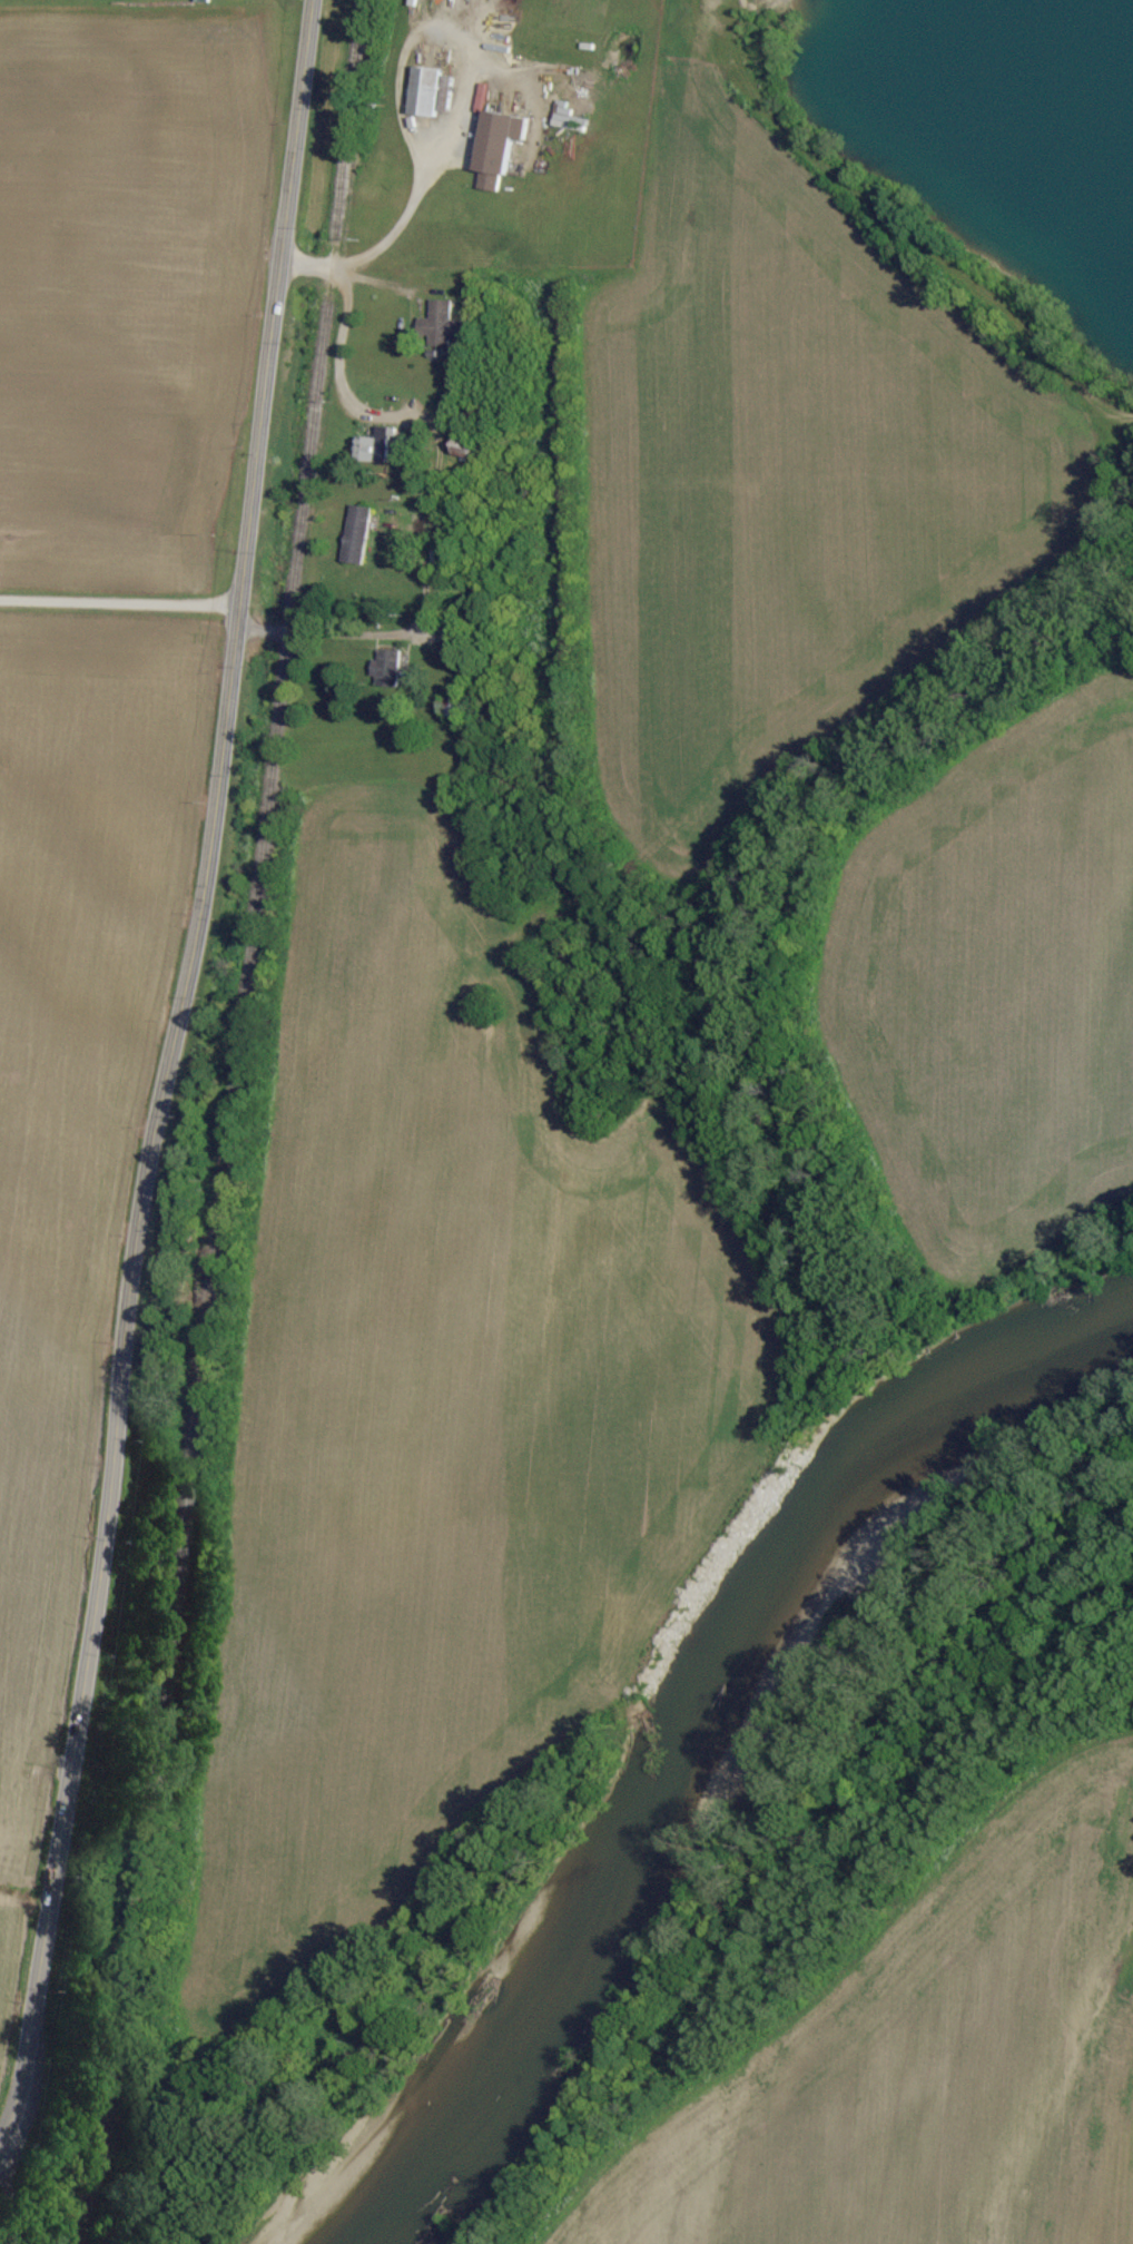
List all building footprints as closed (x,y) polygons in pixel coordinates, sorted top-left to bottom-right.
[(441,71),(411,68),(406,116),(434,119),(437,93),(450,94),(452,78),(440,77),(441,71)] [(556,104),(552,127),(585,134),(587,121),(570,118),(573,107),(556,104)] [(510,141),(523,143),(527,120),(483,112),(473,172),(479,173),(476,189),(496,193),(499,176),(505,176),(510,141)] [(428,346),(449,346),(449,338),(467,339),(467,320),(451,320),(451,300),(429,300),(429,318),(417,318),(417,336),(428,336),(428,346)] [(395,462),(397,428),(376,427),(376,438),(355,436),(354,459),(395,462)] [(371,508),(350,505),(340,561),(360,564),(371,508)]
